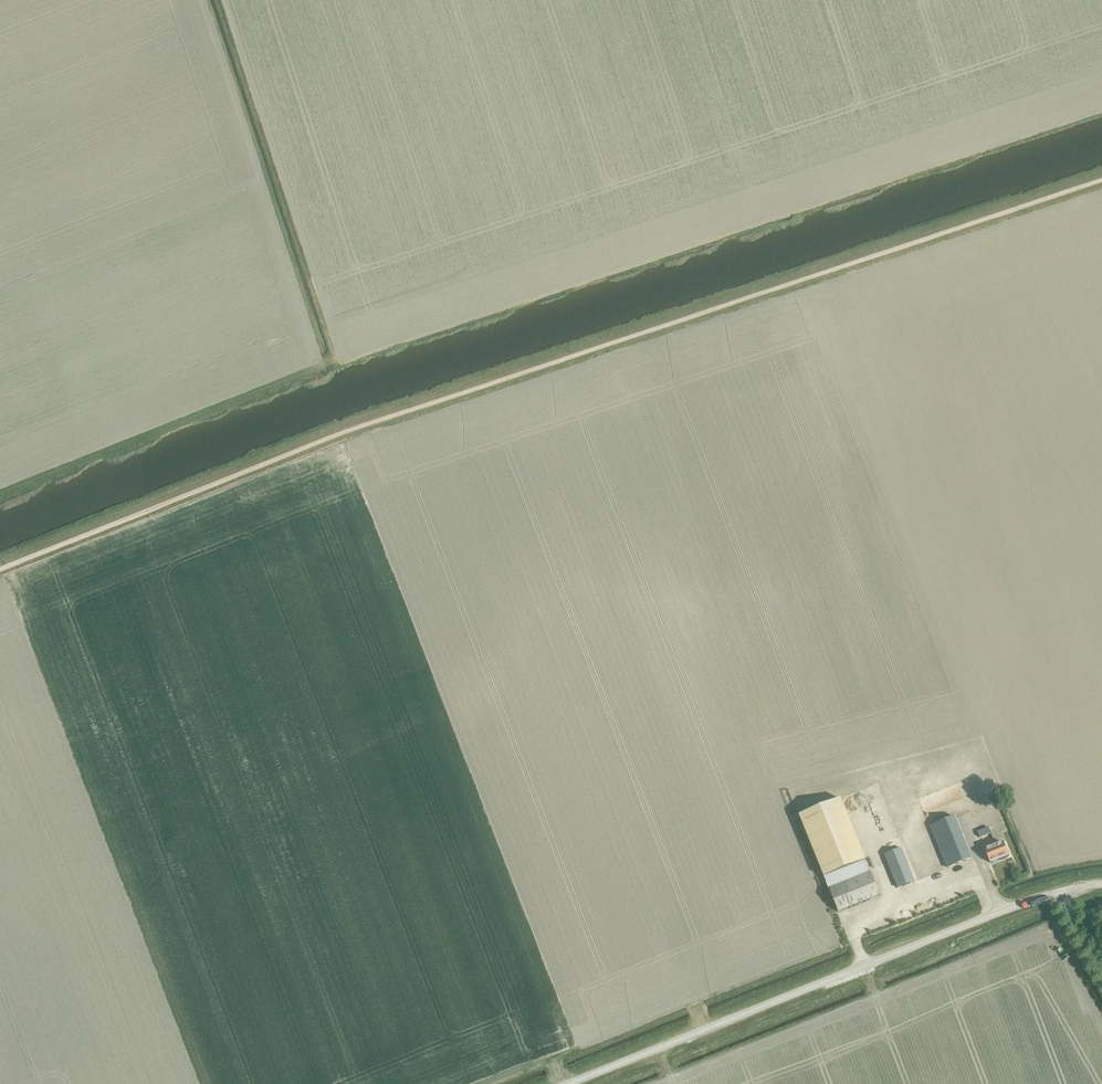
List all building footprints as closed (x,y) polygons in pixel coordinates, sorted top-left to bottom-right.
[(799,816),(838,912),(879,896),(840,799),(799,816)] [(930,827),(947,868),(971,858),(954,817),(930,827)] [(990,828),(992,832),(1007,826),(1005,821),(990,828)] [(976,832),(979,838),(990,833),(987,827),(976,832)] [(1003,842),(996,845),(994,839),(983,844),(990,862),(1008,855),(1003,842)] [(884,856),(897,889),(914,882),(901,849),(884,856)] [(932,863),(936,873),(944,869),(941,860),(932,863)]
